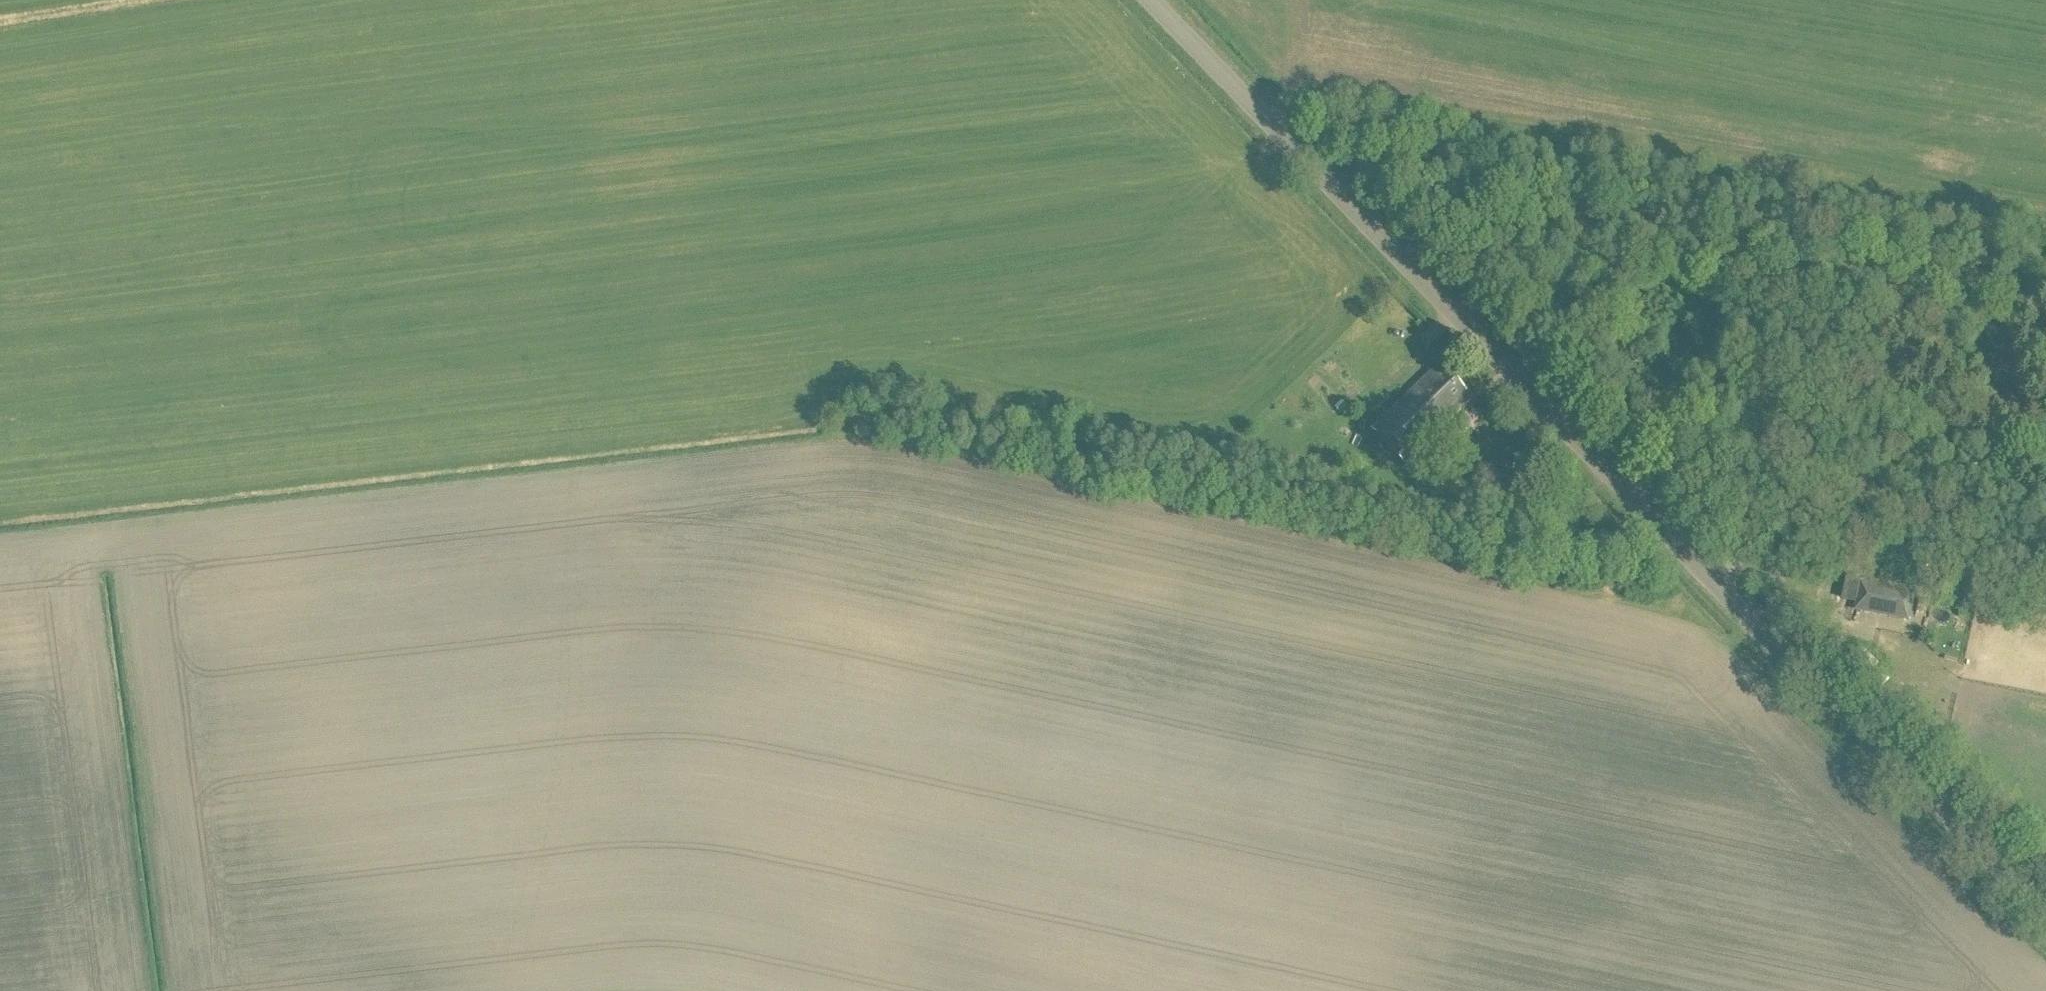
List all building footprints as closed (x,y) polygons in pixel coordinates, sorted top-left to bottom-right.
[(1370,431),(1401,464),(1448,419),(1451,422),(1472,402),(1443,372),(1438,377),(1432,371),(1370,431)] [(1478,419),(1470,410),(1461,419),(1469,428),(1478,419)] [(1857,610),(1906,620),(1911,596),(1878,590),(1880,579),(1846,572),(1841,601),(1858,604),(1857,610)] [(1974,617),(1977,602),(1963,599),(1960,614),(1974,617)]
